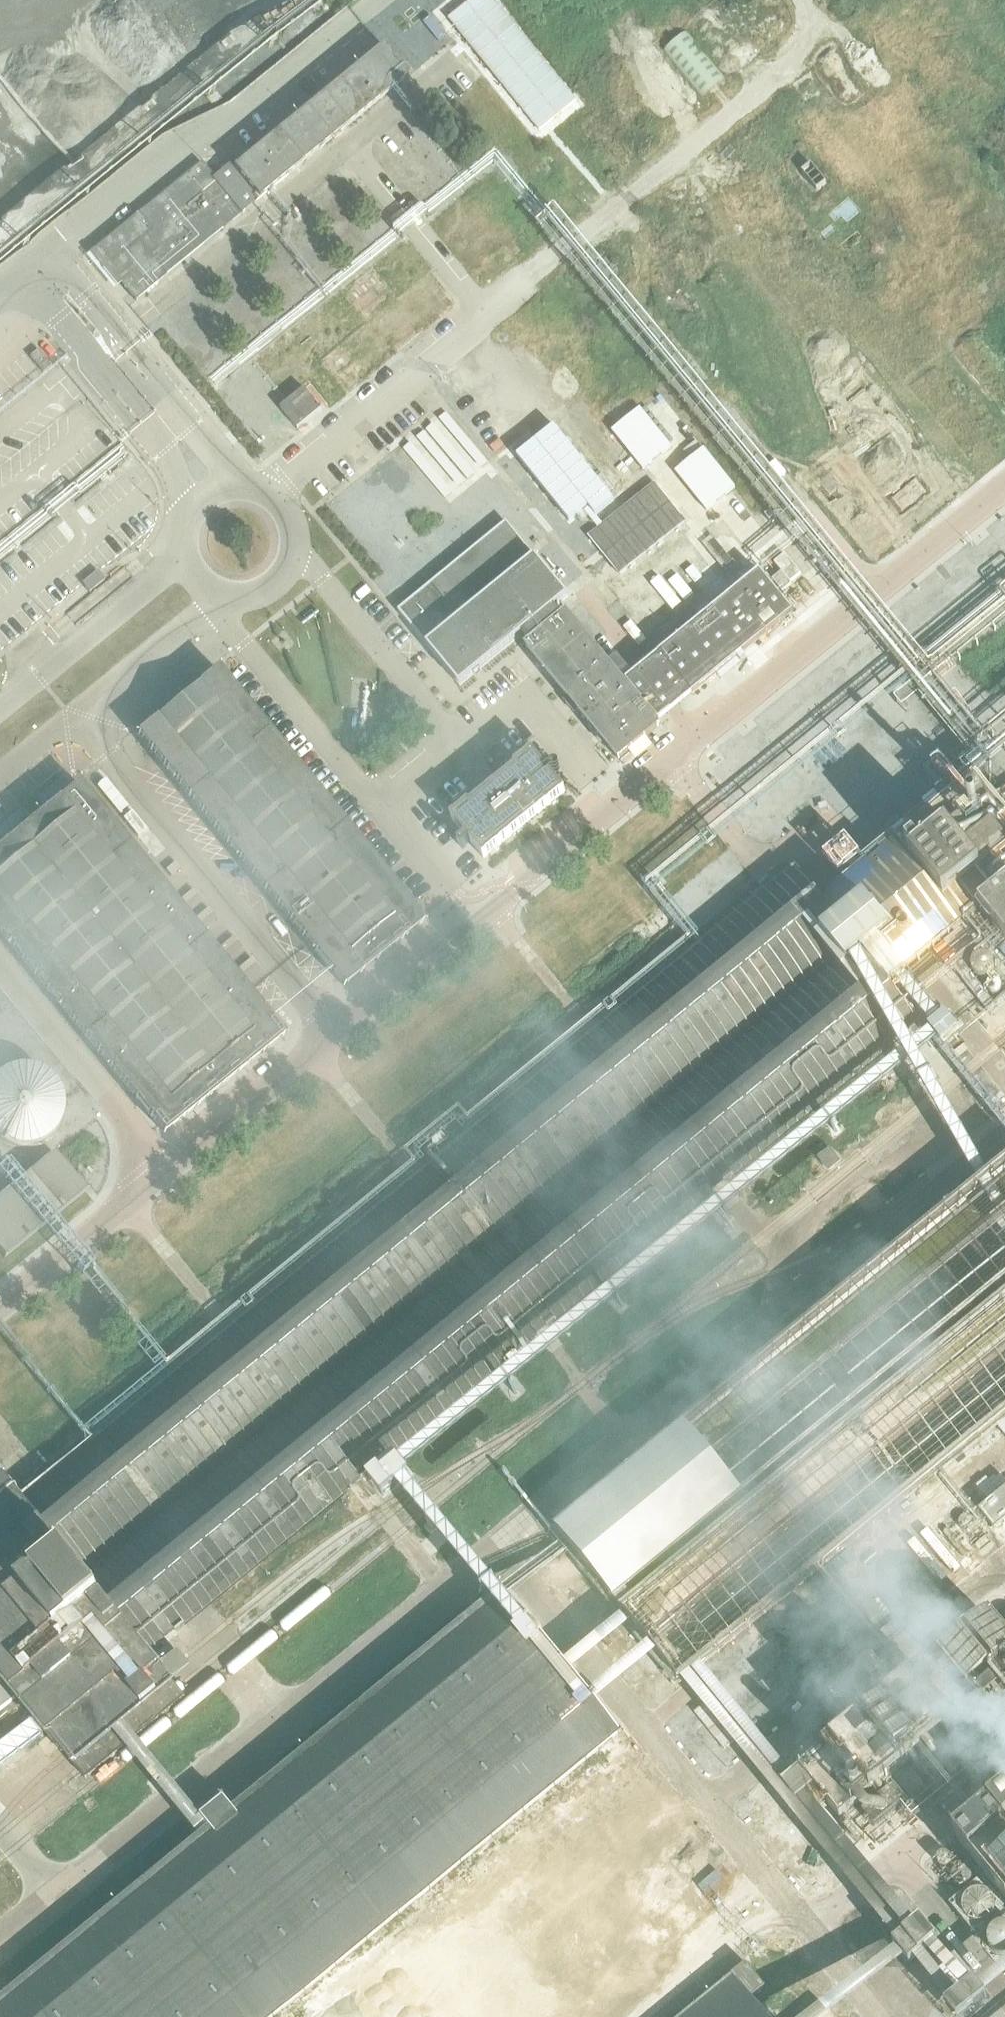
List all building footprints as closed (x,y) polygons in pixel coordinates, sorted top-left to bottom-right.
[(437,39),(484,0),(450,0),(423,22),(437,39)] [(409,74),(428,59),(399,23),(380,38),(409,74)] [(687,32),(664,51),(702,99),(726,79),(687,32)] [(94,251),(136,302),(265,195),(408,77),(382,46),(217,182),(202,163),(94,251)] [(305,389),(281,409),(298,429),(322,409),(305,389)] [(676,439),(690,429),(665,394),(650,405),(676,439)] [(612,432),(644,472),(673,449),(641,409),(612,432)] [(405,448),(454,502),(496,464),(447,410),(405,448)] [(554,427),(517,457),(570,522),(584,510),(598,528),(604,524),(590,506),(607,493),(554,427)] [(705,448),(675,472),(707,513),(737,489),(705,448)] [(598,528),(589,536),(602,552),(605,556),(619,574),(684,522),(658,488),(654,484),(604,524),(598,528)] [(621,675),(660,722),(794,614),(760,572),(633,675),(618,657),(608,664),(568,615),(562,619),(554,609),(568,597),(507,522),(398,611),(460,686),(523,635),(531,644),(527,648),(619,760),(660,727),(619,677),(621,675)] [(654,583),(677,609),(697,592),(681,574),(671,583),(664,575),(654,583)] [(218,670),(138,735),(344,987),(423,922),(218,670)] [(471,807),(470,805),(452,819),(485,858),(565,792),(533,753),(516,767),(517,769),(471,807)] [(716,1192),(726,1183),(742,1170),(882,1053),(913,1027),(935,1009),(936,1008),(921,990),(905,1003),(903,1001),(907,998),(921,986),(910,972),(895,984),(892,987),(888,982),(902,970),(905,974),(907,973),(904,969),(918,957),(921,961),(922,960),(920,956),(934,944),(935,947),(937,945),(935,943),(948,932),(950,935),(951,934),(949,931),(962,921),(964,923),(965,922),(963,919),(977,908),(980,910),(992,926),(1004,941),(1004,755),(1001,758),(823,905),(788,862),(777,871),(765,882),(706,929),(593,1023),(583,1031),(417,1166),(406,1176),(326,1241),(231,1319),(220,1328),(47,1470),(21,1491),(17,1494),(4,1477),(0,1473),(0,1714),(20,1698),(50,1735),(61,1747),(65,1752),(69,1757),(78,1769),(82,1773),(87,1779),(186,1698),(181,1692),(172,1681),(160,1666),(156,1661),(153,1658),(149,1653),(163,1642),(212,1602),(352,1488),(362,1480),(509,1360),(514,1367),(525,1358),(520,1351),(538,1336),(548,1328),(655,1241),(716,1192)] [(256,1001),(167,893),(129,847),(117,831),(91,799),(78,784),(45,812),(32,822),(5,844),(0,848),(0,933),(164,1134),(284,1036),(267,1015),(256,1001)] [(867,863),(855,848),(857,847),(846,833),(820,855),(821,855),(834,871),(844,882),(850,877),(847,873),(849,872),(852,876),(865,864),(864,862),(865,861),(867,863)] [(220,947),(229,958),(242,947),(233,936),(220,947)] [(260,969),(251,958),(238,968),(247,980),(260,969)] [(58,1106),(58,1099),(56,1092),(53,1086),(48,1080),(43,1075),(36,1071),(30,1069),(22,1068),(15,1068),(7,1070),(0,1073),(0,1139),(4,1141),(10,1143),(17,1144),(24,1144),(33,1142),(40,1139),(46,1134),(51,1129),(55,1122),(57,1115),(58,1106)] [(0,1199),(0,1253),(5,1259),(86,1192),(55,1154),(0,1199)] [(585,1570),(588,1567),(601,1582),(597,1585),(599,1587),(602,1584),(614,1599),(613,1600),(615,1602),(617,1601),(615,1599),(629,1588),(632,1592),(634,1591),(631,1587),(645,1575),(648,1579),(650,1578),(646,1574),(660,1562),(664,1566),(665,1565),(662,1561),(676,1550),(679,1554),(681,1552),(677,1548),(691,1537),(695,1541),(696,1540),(693,1536),(707,1524),(710,1528),(712,1527),(708,1523),(722,1512),(726,1516),(727,1514),(724,1510),(737,1499),(741,1503),(743,1501),(740,1497),(753,1486),(757,1490),(758,1489),(755,1485),(769,1474),(772,1478),(773,1476),(770,1472),(784,1461),(788,1465),(789,1464),(786,1459),(799,1448),(803,1452),(804,1451),(801,1447),(815,1435),(818,1440),(820,1438),(817,1434),(831,1423),(834,1427),(836,1426),(832,1421),(846,1410),(849,1414),(851,1413),(848,1408),(861,1397),(865,1402),(866,1400),(863,1396),(877,1385),(880,1389),(882,1388),(878,1384),(892,1372),(896,1376),(897,1375),(894,1371),(908,1359),(911,1364),(913,1362),(910,1358),(923,1347),(927,1351),(928,1350),(925,1345),(939,1334),(942,1338),(944,1337),(940,1333),(954,1322),(957,1326),(959,1324),(956,1320),(970,1309),(973,1313),(975,1312),(971,1307),(985,1296),(989,1300),(990,1299),(987,1295),(1001,1283),(1004,1288),(1004,1287),(1004,1285),(1002,1282),(1004,1280),(1004,1168),(994,1177),(991,1173),(990,1174),(993,1178),(980,1189),(977,1185),(975,1186),(979,1190),(963,1202),(960,1199),(959,1200),(962,1204),(948,1215),(944,1211),(943,1213),(946,1216),(932,1228),(929,1224),(927,1225),(931,1229),(917,1241),(913,1237),(912,1238),(915,1242),(900,1254),(897,1250),(896,1251),(899,1255),(886,1266),(883,1262),(881,1263),(884,1267),(870,1279),(867,1275),(866,1276),(869,1280),(855,1291),(852,1287),(850,1289),(853,1293),(839,1304),(836,1300),(834,1301),(838,1305),(824,1317),(821,1313),(819,1314),(822,1318),(809,1330),(805,1325),(804,1327),(807,1331),(793,1342),(790,1338),(788,1340),(791,1344),(778,1355),(774,1351),(773,1352),(776,1356),(762,1368),(759,1364),(757,1365),(761,1369),(747,1380),(743,1376),(742,1378),(745,1382),(731,1393),(728,1389),(726,1390),(730,1394),(716,1406),(712,1402),(711,1403),(714,1407),(700,1418),(697,1414),(695,1416),(699,1420),(685,1431),(682,1427),(680,1429),(683,1433),(669,1444),(666,1440),(664,1441),(668,1445),(654,1456),(651,1452),(649,1454),(652,1458),(638,1469),(635,1465),(633,1466),(637,1470),(623,1482),(620,1478),(618,1479),(621,1483),(607,1495),(604,1490),(602,1492),(606,1496),(592,1507),(588,1503),(587,1504),(590,1509),(576,1520),(573,1516),(571,1518),(575,1521),(562,1532),(560,1531),(558,1532),(560,1535),(561,1534),(565,1538),(551,1550),(557,1558),(572,1546),(573,1548),(570,1551),(571,1553),(575,1550),(587,1565),(583,1568),(585,1570)] [(1003,1302),(1000,1298),(998,1299),(1002,1303),(988,1315),(984,1310),(983,1311),(986,1316),(972,1327),(969,1323),(967,1324),(971,1329),(957,1340),(953,1336),(952,1337),(955,1341),(941,1353),(938,1348),(936,1350),(940,1354),(926,1365),(922,1361),(921,1362),(924,1367),(910,1378),(907,1374),(905,1375),(909,1379),(895,1391),(891,1386),(890,1388),(893,1392),(879,1403),(876,1399),(874,1400),(878,1405),(863,1417),(859,1413),(858,1414),(861,1418),(847,1429),(844,1425),(842,1426),(846,1431),(832,1442),(828,1438),(827,1439),(830,1444),(816,1455),(813,1450),(811,1452),(815,1456),(801,1467),(797,1463),(796,1464),(799,1469),(785,1480),(782,1476),(780,1477),(784,1481),(770,1493),(766,1489),(765,1490),(768,1494),(754,1505),(751,1501),(749,1502),(753,1507),(739,1518),(735,1514),(734,1515),(737,1519),(723,1531),(720,1527),(718,1528),(722,1532),(708,1544),(704,1539),(703,1541),(706,1545),(692,1556),(689,1552),(687,1553),(691,1557),(677,1569),(674,1564),(672,1566),(675,1570),(662,1581),(658,1577),(657,1578),(660,1583),(646,1594),(643,1590),(641,1591),(645,1595),(631,1607),(627,1602),(626,1604),(629,1608),(625,1611),(624,1610),(622,1612),(624,1614),(625,1612),(638,1628),(634,1631),(635,1633),(639,1630),(651,1645),(647,1648),(648,1650),(652,1646),(665,1662),(661,1665),(662,1666),(666,1663),(679,1679),(677,1680),(679,1682),(681,1680),(680,1678),(684,1675),(687,1679),(689,1678),(686,1674),(699,1663),(703,1667),(704,1666),(701,1661),(715,1650),(718,1654),(720,1653),(717,1649),(731,1637),(734,1641),(735,1640),(732,1636),(746,1625),(749,1629),(751,1627),(748,1623),(761,1612),(765,1616),(766,1615),(763,1611),(777,1599),(780,1603),(782,1602),(778,1598),(792,1587),(796,1591),(797,1590),(794,1586),(808,1574),(811,1578),(813,1577),(809,1573),(823,1562),(827,1565),(828,1564),(825,1560),(839,1549),(842,1553),(843,1551),(840,1548),(854,1536),(858,1540),(859,1539),(856,1535),(870,1524),(873,1527),(875,1526),(871,1522),(885,1511),(888,1515),(890,1513),(887,1510),(901,1498),(904,1502),(905,1501),(902,1497),(916,1486),(919,1489),(921,1488),(918,1484),(933,1472),(936,1476),(937,1474),(938,1475),(952,1464),(951,1463),(953,1462),(950,1458),(964,1447),(967,1451),(969,1449),(966,1446),(979,1434),(983,1438),(984,1437),(981,1433),(995,1422),(998,1425),(1000,1424),(997,1420),(1004,1413),(1004,1301),(1003,1302)] [(392,1498),(422,1472),(410,1458),(394,1471),(390,1466),(375,1478),(392,1498)] [(995,1530),(1004,1522),(1004,1489),(978,1511),(995,1530)] [(621,1733),(508,1597),(209,1841),(0,2013),(0,2016),(274,2016),(621,1733)] [(998,1616),(952,1654),(1004,1719),(1004,1624),(998,1616)] [(766,1621),(731,1653),(748,1671),(782,1639),(766,1621)] [(815,1788),(840,1819),(954,1728),(922,1689),(931,1682),(926,1675),(917,1682),(914,1678),(897,1691),(872,1660),(821,1701),(847,1732),(782,1784),(797,1802),(815,1788)] [(791,1766),(712,1662),(693,1677),(772,1781),(791,1766)] [(1004,1901),(1004,1800),(955,1840),(1004,1901)] [(967,1989),(971,1993),(1003,1966),(987,1948),(968,1964),(931,1920),(924,1926),(918,1920),(901,1935),(956,1999),(967,1989)] [(753,1999),(766,1988),(746,1964),(733,1975),(682,2016),(767,2016),(753,1999)] [(824,2005),(810,2016),(834,2016),(824,2005)]
